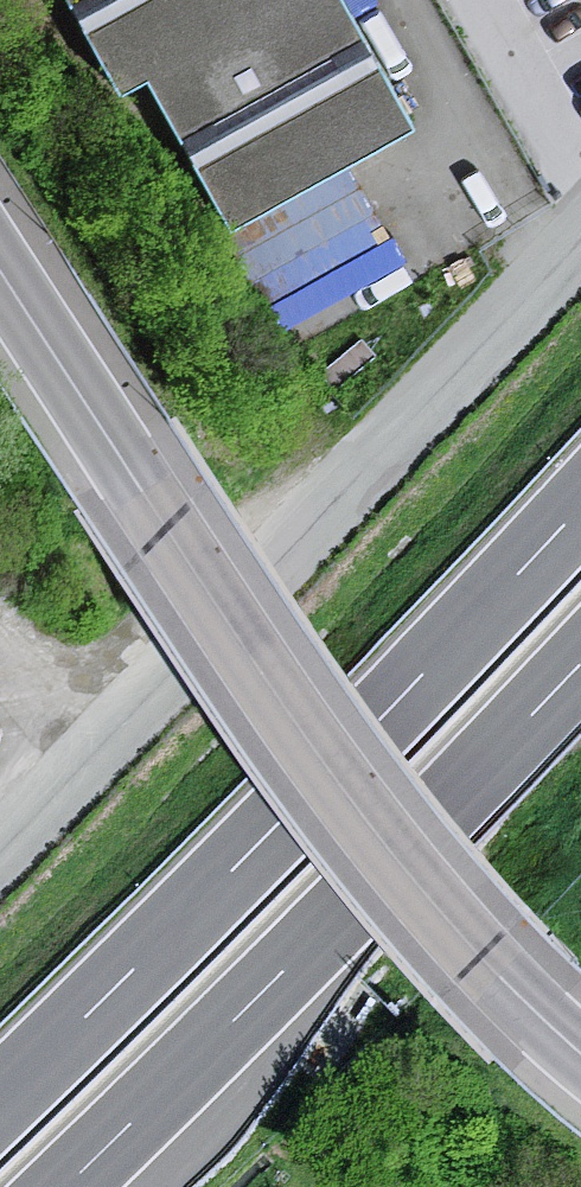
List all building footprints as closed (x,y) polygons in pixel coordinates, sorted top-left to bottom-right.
[(107,103),(138,86),(218,233),(397,136),(322,0),(50,0),(107,103)]
